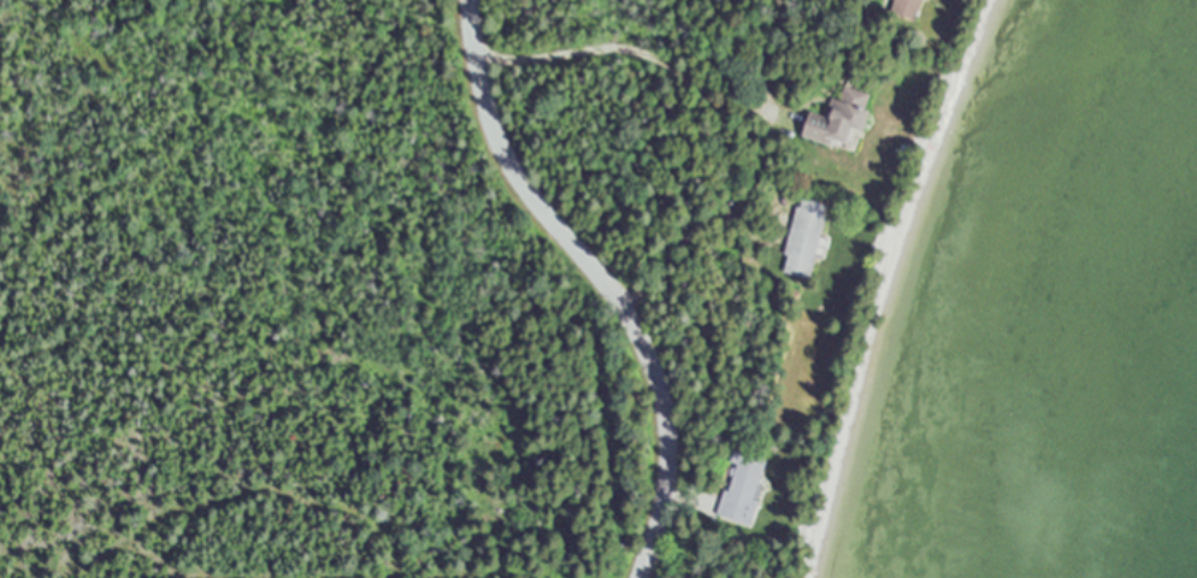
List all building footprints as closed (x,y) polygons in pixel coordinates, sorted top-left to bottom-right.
[(893,13),(920,20),(926,0),(897,0),(893,13)] [(806,134),(852,147),(858,125),(864,127),(874,92),(846,84),(842,97),(835,95),(829,115),(812,110),(806,134)] [(828,202),(799,197),(785,273),(814,278),(828,202)] [(751,524),(771,460),(737,450),(734,462),(737,463),(721,515),(751,524)]
